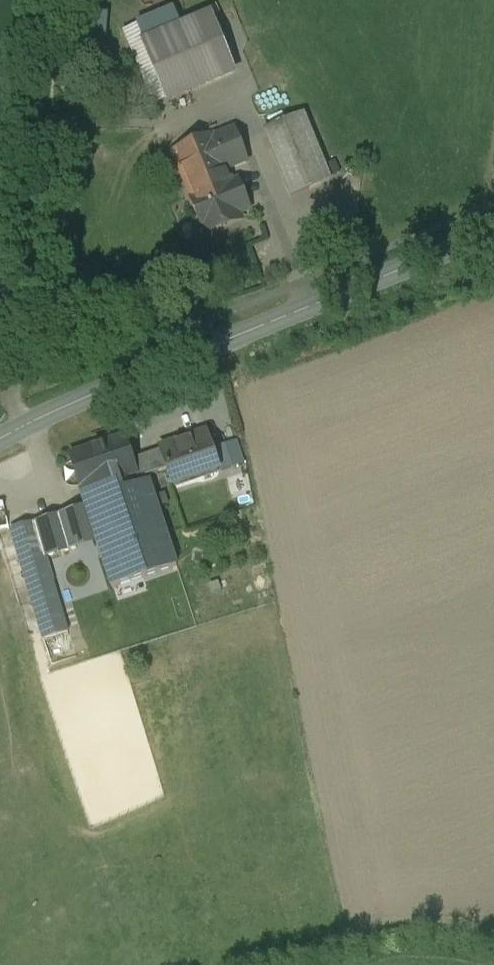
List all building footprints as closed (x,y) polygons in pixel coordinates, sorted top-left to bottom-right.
[(192,25),(145,45),(168,100),(233,73),(221,43),(220,44),(202,51),(192,27),(192,26),(192,25)] [(303,118),(270,131),(291,185),(302,190),(328,179),(303,118)] [(214,136),(173,153),(192,198),(191,199),(205,235),(222,228),(220,223),(250,210),(238,180),(234,182),(226,164),(244,157),(246,163),(248,162),(235,129),(215,137),(214,136)] [(190,441),(163,450),(162,449),(161,449),(161,451),(168,470),(173,486),(199,477),(198,475),(218,469),(218,471),(220,470),(207,433),(190,439),(190,441)] [(124,439),(72,456),(70,456),(70,458),(71,458),(82,492),(81,492),(82,494),(84,493),(114,482),(136,474),(136,475),(138,474),(137,473),(133,460),(126,439),(125,437),(124,438),(124,439)] [(161,451),(133,460),(137,473),(138,474),(136,475),(138,481),(168,470),(161,451)] [(114,482),(84,493),(82,494),(113,587),(166,570),(158,546),(137,552),(114,482)] [(66,515),(36,524),(38,530),(41,529),(49,558),(76,550),(66,515)] [(38,530),(36,524),(11,531),(43,639),(68,632),(38,530)] [(76,550),(49,558),(64,609),(91,600),(76,550)]
